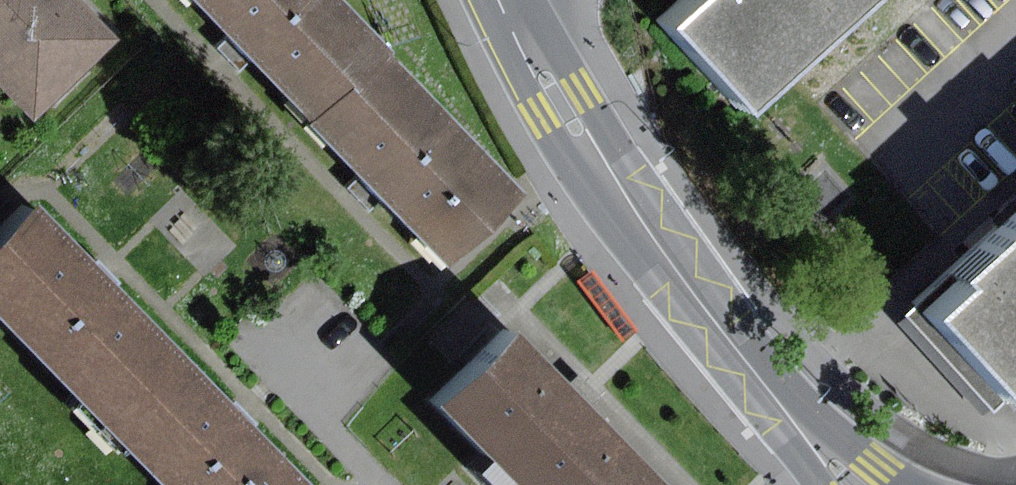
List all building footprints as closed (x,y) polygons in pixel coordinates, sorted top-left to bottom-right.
[(37,117),(119,36),(84,0),(0,0),(0,80),(37,117)] [(376,45),(334,0),(194,0),(300,115),(376,45)] [(658,23),(737,109),(856,0),(683,0),(658,23)] [(376,45),(300,115),(434,259),(510,189),(438,112),(376,45)] [(936,271),(951,289),(925,312),(999,395),(1015,380),(1015,200),(936,271)] [(170,346),(104,278),(32,204),(0,234),(0,315),(98,416),(170,346)] [(647,474),(578,401),(510,328),(433,400),(513,484),(635,484),(647,474)] [(98,416),(165,484),(305,484),(239,417),(170,346),(98,416)] [(635,484),(657,484),(647,474),(635,484)]
